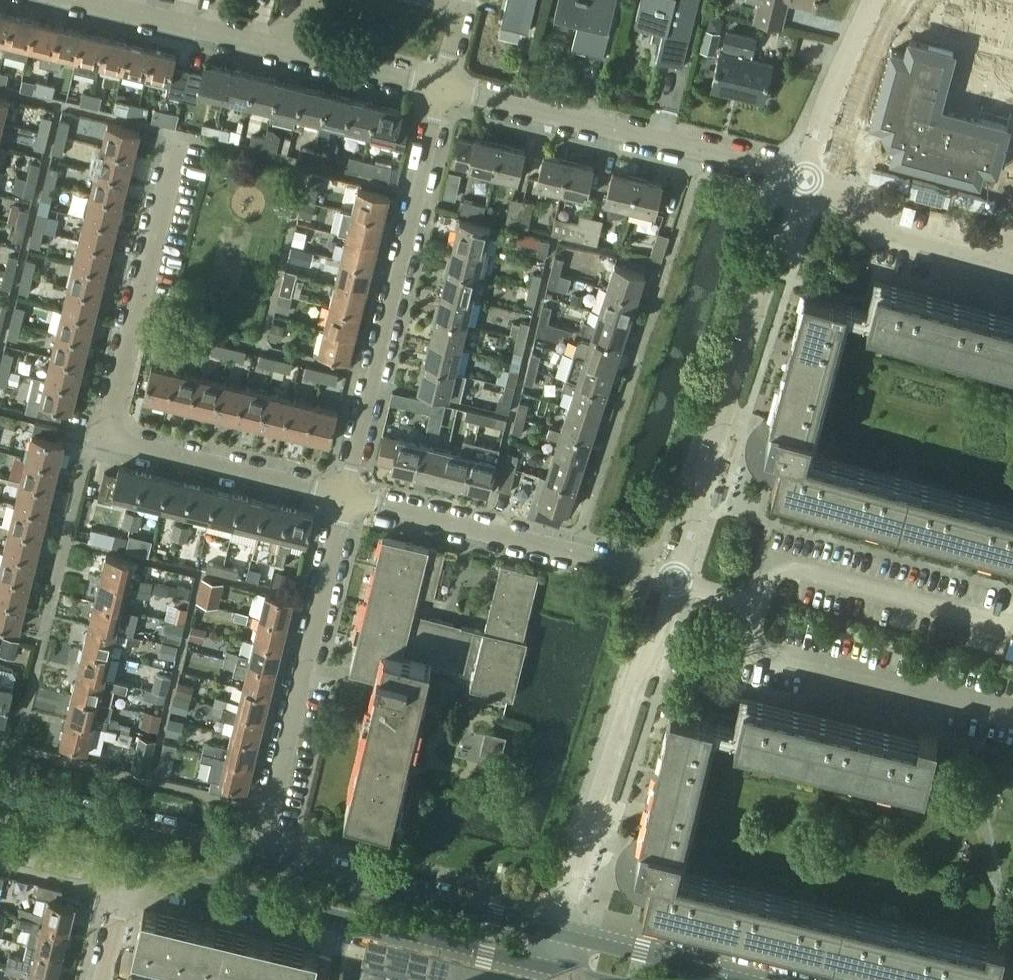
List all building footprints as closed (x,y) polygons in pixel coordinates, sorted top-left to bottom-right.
[(501,25),(520,29),(529,31),(536,0),(507,0),(501,25)] [(554,16),(578,22),(572,48),(603,56),(617,0),(558,0),(554,16)] [(634,25),(663,32),(656,60),(683,67),(699,0),(640,0),(634,25)] [(759,1),(754,21),(782,28),(790,0),(756,0),(759,1)] [(873,122),(889,127),(897,141),(893,158),(979,181),(982,167),(996,170),(1004,143),(1012,145),(1012,128),(1008,126),(939,108),(956,44),(1012,59),(1012,1),(1011,0),(928,0),(906,30),(917,33),(914,41),(910,40),(906,54),(892,50),(873,122)] [(12,15),(0,12),(0,41),(6,42),(12,15)] [(6,42),(3,53),(28,59),(30,48),(36,21),(12,15),(6,42)] [(50,67),(59,27),(36,21),(30,48),(43,51),(40,65),(50,67)] [(76,59),(82,32),(59,27),(50,67),(60,69),(63,56),(76,59)] [(758,36),(727,29),(723,46),(725,46),(724,50),(721,49),(711,89),(742,96),(743,92),(765,97),(773,63),(751,58),(752,53),(754,53),(758,36)] [(76,59),(74,70),(97,76),(99,65),(105,38),(82,32),(76,59)] [(123,70),(129,44),(105,38),(99,65),(123,70)] [(152,49),(129,44),(123,70),(146,76),(152,49)] [(152,49),(146,76),(170,81),(167,94),(183,98),(190,71),(174,67),(177,55),(152,49)] [(190,71),(183,98),(198,101),(200,91),(213,94),(211,105),(222,108),(224,99),(231,68),(206,62),(203,74),(190,71)] [(224,99),(248,105),(255,74),(231,68),(224,99)] [(0,71),(0,84),(5,85),(8,73),(0,71)] [(255,74),(248,105),(273,111),(280,80),(255,74)] [(36,80),(33,92),(44,94),(46,83),(36,80)] [(273,111),(271,120),(295,125),(297,116),(304,86),(280,80),(273,111)] [(46,83),(44,94),(52,97),(55,85),(46,83)] [(304,86),(297,116),(321,122),(328,92),(304,86)] [(83,92),(81,103),(90,106),(93,94),(83,92)] [(352,98),(328,92),(321,122),(319,132),(330,134),(332,125),(345,128),(352,98)] [(93,94),(90,106),(100,108),(102,96),(93,94)] [(4,122),(10,99),(0,97),(0,121),(4,122)] [(377,104),(352,98),(345,128),(370,134),(377,104)] [(129,102),(127,115),(137,117),(139,105),(129,102)] [(402,110),(377,104),(370,134),(394,140),(392,146),(403,149),(408,128),(398,125),(402,110)] [(139,105),(137,117),(145,119),(148,107),(139,105)] [(43,116),(39,132),(49,134),(53,118),(43,116)] [(60,120),(56,136),(66,138),(70,122),(60,120)] [(107,122),(101,146),(134,154),(140,131),(107,122)] [(203,123),(201,133),(215,136),(217,127),(203,123)] [(217,127),(215,136),(229,140),(232,130),(217,127)] [(39,132),(35,147),(45,150),(49,134),(39,132)] [(249,144),(264,148),(266,138),(251,135),(249,144)] [(56,136),(53,151),(62,153),(66,138),(56,136)] [(457,137),(451,164),(468,168),(493,174),(500,144),(476,138),(475,141),(457,137)] [(266,138),(264,148),(277,151),(280,141),(266,138)] [(500,144),(493,174),(518,180),(525,150),(500,144)] [(129,177),(134,154),(101,146),(96,169),(129,177)] [(298,156),(313,160),(315,150),(300,147),(298,156)] [(315,150),(313,160),(325,163),(328,154),(315,150)] [(562,191),(569,160),(544,154),(537,185),(562,191)] [(361,171),(364,160),(349,156),(347,168),(361,171)] [(364,160),(361,171),(389,178),(392,167),(391,166),(392,162),(376,159),(375,163),(364,160)] [(569,160),(562,191),(586,197),(594,166),(569,160)] [(31,162),(28,178),(37,181),(41,165),(31,162)] [(49,165),(45,182),(55,184),(59,168),(49,165)] [(123,200),(129,177),(96,169),(90,192),(123,200)] [(630,207),(638,177),(613,171),(606,201),(630,207)] [(638,177),(630,207),(655,213),(662,183),(638,177)] [(28,178),(24,193),(34,196),(37,181),(28,178)] [(45,182),(41,197),(51,200),(55,184),(45,182)] [(358,188),(352,211),(384,218),(389,195),(358,188)] [(117,224),(123,200),(90,192),(84,216),(117,224)] [(511,197),(505,222),(517,225),(523,200),(511,197)] [(461,199),(459,207),(458,210),(483,216),(486,205),(461,199)] [(523,200),(517,225),(529,227),(534,203),(523,200)] [(21,208),(17,224),(26,227),(30,210),(21,208)] [(344,209),(338,232),(346,234),(378,242),(384,218),(352,211),(344,209)] [(38,212),(34,228),(44,230),(48,214),(38,212)] [(555,217),(551,233),(586,241),(592,216),(580,214),(578,223),(555,217)] [(112,247),(117,224),(84,216),(79,239),(112,247)] [(592,216),(586,241),(597,243),(603,219),(592,216)] [(454,243),(484,251),(490,226),(460,219),(454,243)] [(17,224),(13,239),(23,241),(26,227),(17,224)] [(34,228),(30,244),(40,246),(44,230),(34,228)] [(661,260),(669,235),(658,232),(650,256),(661,260)] [(378,242),(346,234),(341,258),(372,266),(378,242)] [(541,238),(537,253),(546,255),(549,240),(541,238)] [(106,270),(112,247),(79,239),(73,262),(106,270)] [(448,267),(478,275),(484,251),(454,243),(448,267)] [(9,254),(5,270),(15,273),(19,257),(9,254)] [(554,256),(550,270),(560,273),(564,258),(554,256)] [(27,258),(23,275),(33,277),(37,261),(27,258)] [(372,266),(341,258),(335,282),(367,289),(372,266)] [(100,294),(106,270),(73,262),(67,286),(100,294)] [(607,288),(637,297),(644,273),(615,264),(607,288)] [(448,267),(442,292),(472,299),(478,275),(448,267)] [(281,288),(280,292),(291,295),(297,272),(286,269),(281,288)] [(5,270),(1,286),(11,289),(15,273),(5,270)] [(550,270),(547,285),(557,287),(560,273),(550,270)] [(533,272),(529,288),(537,291),(541,274),(533,272)] [(23,275),(19,290),(29,293),(33,277),(23,275)] [(367,289),(335,282),(329,305),(361,312),(367,289)] [(879,284),(867,326),(1012,366),(1012,320),(879,284)] [(95,317),(100,294),(67,286),(62,309),(95,317)] [(529,288),(525,302),(534,304),(537,291),(529,288)] [(629,320),(637,297),(607,288),(600,311),(629,320)] [(749,448),(750,452),(751,457),(750,458),(779,466),(772,490),(1012,556),(1012,510),(806,454),(847,302),(805,291),(771,418),(767,420),(763,422),(759,425),(756,428),(759,429),(756,440),(751,438),(750,443),(749,448)] [(472,299),(442,292),(436,316),(467,323),(472,299)] [(542,304),(539,318),(548,321),(552,306),(542,304)] [(15,305),(11,321),(22,324),(25,307),(15,305)] [(323,328),(355,336),(361,312),(329,305),(323,328)] [(89,340),(95,317),(62,309),(56,332),(89,340)] [(583,320),(579,331),(592,335),(622,344),(629,320),(600,311),(596,324),(583,320)] [(431,340),(461,347),(467,323),(436,316),(431,340)] [(539,318),(535,333),(545,335),(548,321),(539,318)] [(11,321),(8,337),(18,339),(22,324),(11,321)] [(521,321),(517,336),(526,338),(530,323),(521,321)] [(350,360),(355,336),(323,328),(318,352),(350,360)] [(83,363),(89,340),(56,332),(50,355),(83,363)] [(181,346),(184,336),(167,332),(165,342),(181,346)] [(614,368),(622,344),(592,335),(589,343),(582,340),(577,343),(573,355),(614,368)] [(184,336),(181,346),(198,350),(200,340),(184,336)] [(526,338),(517,336),(514,350),(523,352),(526,338)] [(431,340),(425,364),(455,372),(461,347),(431,340)] [(214,344),(212,353),(228,357),(230,347),(214,344)] [(230,347),(228,357),(244,361),(246,351),(230,347)] [(4,351),(0,367),(10,370),(14,354),(4,351)] [(531,353),(527,367),(537,370),(541,355),(531,353)] [(78,387),(83,363),(50,355),(45,379),(78,387)] [(260,355),(258,364),(274,368),(276,359),(260,355)] [(606,391),(614,368),(573,355),(565,379),(606,391)] [(276,359),(274,368),(290,372),(292,362),(276,359)] [(425,364),(419,389),(449,396),(460,399),(466,374),(464,374),(455,372),(425,364)] [(144,397),(168,403),(176,371),(152,365),(144,397)] [(304,376),(320,380),(323,370),(306,366),(304,376)] [(0,368),(0,384),(6,385),(10,370),(0,367),(0,368)] [(527,367),(524,382),(534,384),(537,370),(527,367)] [(508,369),(504,383),(515,386),(518,372),(508,369)] [(339,374),(323,370),(320,380),(336,384),(339,374)] [(199,376),(176,371),(168,403),(191,409),(199,376)] [(222,382),(199,376),(191,409),(214,414),(222,382)] [(72,410),(78,387),(45,379),(39,402),(40,403),(37,413),(61,419),(64,408),(72,410)] [(569,406),(599,415),(606,391),(565,379),(562,389),(573,393),(569,406)] [(245,388),(222,382),(214,414),(237,420),(245,388)] [(504,383),(501,398),(511,400),(515,386),(504,383)] [(268,393),(245,388),(237,420),(260,425),(268,393)] [(291,399),(268,393),(260,425),(284,431),(291,399)] [(430,412),(433,401),(409,395),(406,407),(430,412)] [(314,404),(291,399),(284,431),(307,436),(314,404)] [(445,403),(433,401),(430,412),(442,415),(445,403)] [(519,401),(516,416),(525,418),(529,404),(519,401)] [(338,410),(314,404),(307,436),(330,442),(338,410)] [(591,439),(599,415),(569,406),(561,430),(591,439)] [(467,409),(465,418),(479,421),(481,412),(467,409)] [(481,412),(479,421),(494,425),(497,416),(481,412)] [(516,416),(512,431),(521,433),(525,418),(516,416)] [(26,456),(59,464),(65,441),(56,439),(59,427),(35,422),(32,433),(26,456)] [(550,427),(547,435),(559,439),(554,453),(583,462),(591,439),(561,430),(550,427)] [(384,434),(378,460),(392,463),(391,467),(416,473),(423,443),(384,434)] [(447,449),(440,479),(463,485),(471,455),(474,441),(463,438),(460,452),(447,449)] [(440,479),(447,449),(423,443),(416,473),(440,479)] [(504,466),(515,469),(518,456),(507,453),(504,466)] [(554,453),(546,477),(576,486),(583,462),(554,453)] [(497,461),(471,455),(463,485),(489,491),(497,461)] [(26,456),(20,480),(53,488),(59,464),(26,456)] [(137,500),(143,472),(119,466),(117,475),(104,472),(98,499),(112,502),(113,495),(128,498),(127,503),(136,506),(138,501),(137,500)] [(510,492),(515,469),(504,466),(498,489),(510,492)] [(168,478),(143,472),(137,500),(138,501),(161,506),(168,478)] [(540,475),(528,514),(560,524),(564,509),(568,510),(576,486),(546,477),(540,475)] [(162,506),(161,506),(186,512),(192,484),(168,478),(162,506)] [(20,480),(15,503),(48,511),(53,488),(20,480)] [(192,484),(186,512),(209,518),(216,490),(192,484)] [(216,490),(209,518),(233,524),(240,496),(216,490)] [(240,496),(233,524),(258,530),(264,502),(240,496)] [(275,562),(288,508),(264,502),(258,530),(272,533),(269,546),(271,546),(267,560),(275,562)] [(15,503),(9,526),(42,534),(48,511),(15,503)] [(314,514),(288,508),(275,562),(284,564),(287,551),(289,551),(292,538),(307,542),(314,514)] [(125,510),(122,524),(130,527),(134,512),(125,510)] [(134,512),(130,527),(139,529),(142,515),(134,512)] [(174,522),(171,536),(180,538),(183,524),(174,522)] [(183,524),(180,538),(187,540),(190,526),(183,524)] [(9,526),(3,549),(36,557),(42,534),(9,526)] [(445,550),(383,535),(350,669),(379,677),(345,814),(392,825),(432,662),(464,670),(474,627),(413,612),(418,590),(422,591),(422,594),(434,597),(445,550)] [(0,563),(0,573),(31,581),(36,557),(3,549),(0,563)] [(106,554),(101,577),(128,583),(139,586),(151,589),(153,582),(130,576),(133,561),(106,554)] [(539,573),(501,564),(485,630),(484,630),(470,687),(513,698),(527,641),(523,640),(539,573)] [(25,604),(31,581),(0,573),(0,598),(25,604)] [(95,600),(122,607),(128,583),(101,577),(95,600)] [(219,606),(224,583),(203,578),(198,601),(219,606)] [(139,586),(137,596),(149,598),(151,589),(139,586)] [(266,593),(260,616),(287,623),(293,599),(266,593)] [(0,598),(0,623),(19,627),(25,604),(0,598)] [(95,600),(89,624),(116,631),(129,634),(133,635),(138,612),(122,608),(122,607),(95,600)] [(236,610),(234,619),(247,622),(249,613),(236,610)] [(260,616),(254,640),(282,647),(287,623),(260,616)] [(89,624),(84,648),(111,654),(116,631),(89,624)] [(129,634),(127,643),(139,646),(141,636),(133,635),(129,634)] [(276,669),(282,647),(254,640),(251,655),(227,650),(225,657),(276,669)] [(105,677),(111,654),(84,648),(78,671),(105,677)] [(243,686),(270,693),(276,669),(225,657),(223,666),(235,669),(234,671),(246,674),(243,686)] [(5,719),(12,689),(16,675),(13,670),(0,667),(0,718),(5,719)] [(78,671),(72,695),(99,701),(110,704),(114,689),(127,692),(130,684),(105,677),(78,671)] [(238,710),(265,716),(270,693),(243,686),(239,702),(238,710)] [(72,695),(67,718),(94,725),(105,727),(117,730),(121,731),(127,732),(129,733),(131,725),(109,720),(113,704),(110,704),(99,701),(72,695)] [(215,696),(214,704),(225,707),(227,699),(215,696)] [(917,743),(745,701),(735,743),(925,789),(938,738),(920,734),(917,743)] [(225,707),(214,704),(212,712),(222,715),(221,718),(235,721),(232,733),(259,740),(265,716),(238,710),(225,707)] [(620,864),(620,868),(621,872),(622,877),(621,878),(650,885),(644,910),(933,979),(996,979),(1005,943),(988,939),(986,948),(676,872),(714,720),(671,709),(671,710),(641,836),(640,837),(636,839),(632,841),(629,844),(626,848),(629,848),(626,859),(621,858),(620,861),(620,864)] [(67,718),(61,742),(99,751),(103,735),(115,738),(117,730),(105,727),(94,725),(67,718)] [(204,743),(202,750),(253,763),(259,740),(232,733),(229,747),(216,743),(215,746),(204,743)] [(147,775),(155,739),(140,736),(132,771),(147,775)] [(202,752),(200,759),(211,762),(207,777),(212,778),(210,790),(233,795),(236,784),(248,787),(253,763),(202,750),(202,752)] [(160,758),(157,773),(169,776),(172,760),(160,758)] [(20,907),(18,916),(69,929),(75,905),(59,901),(62,889),(39,883),(36,897),(32,910),(20,907)] [(193,965),(202,924),(144,910),(134,951),(193,965)] [(18,916),(16,925),(31,929),(27,942),(64,951),(69,929),(18,916)] [(250,979),(260,938),(202,924),(193,965),(250,979)] [(250,979),(254,979),(312,979),(319,952),(260,938),(250,979)] [(9,954),(7,963),(58,975),(64,951),(27,942),(24,957),(9,954)] [(5,972),(20,976),(19,979),(57,979),(58,975),(7,963),(5,972)] [(392,970),(369,964),(366,979),(389,979),(392,970)] [(412,975),(392,970),(389,979),(411,979),(412,975)]
